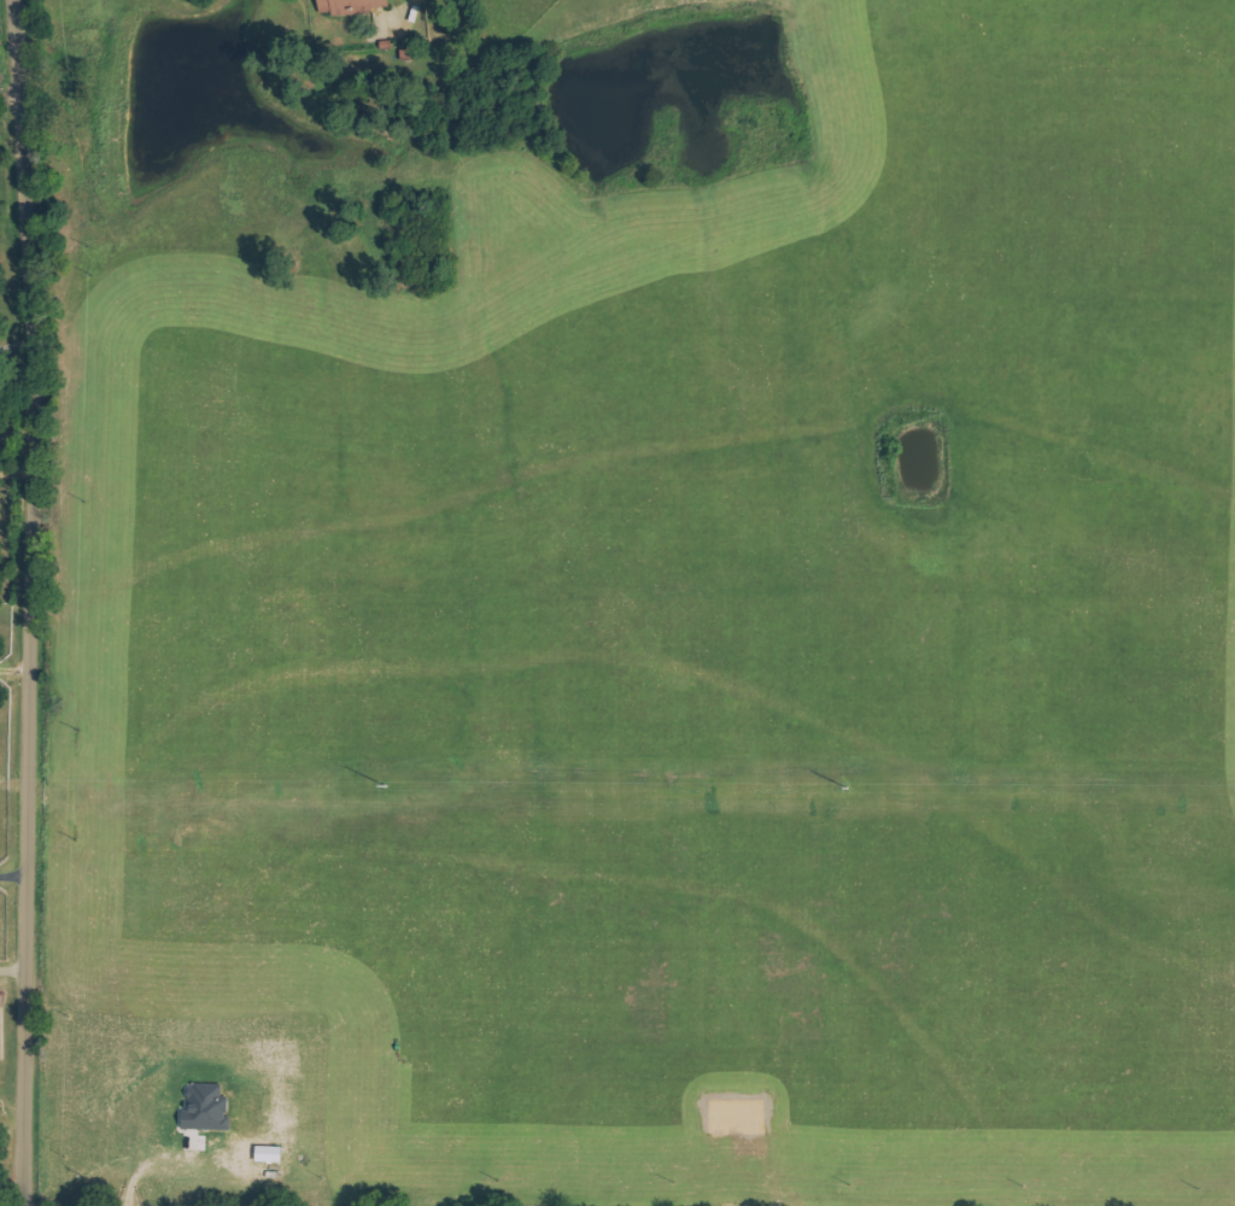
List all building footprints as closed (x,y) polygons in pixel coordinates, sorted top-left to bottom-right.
[(394,0),(323,0),(325,15),(335,13),(336,15),(394,8),(394,0)]
